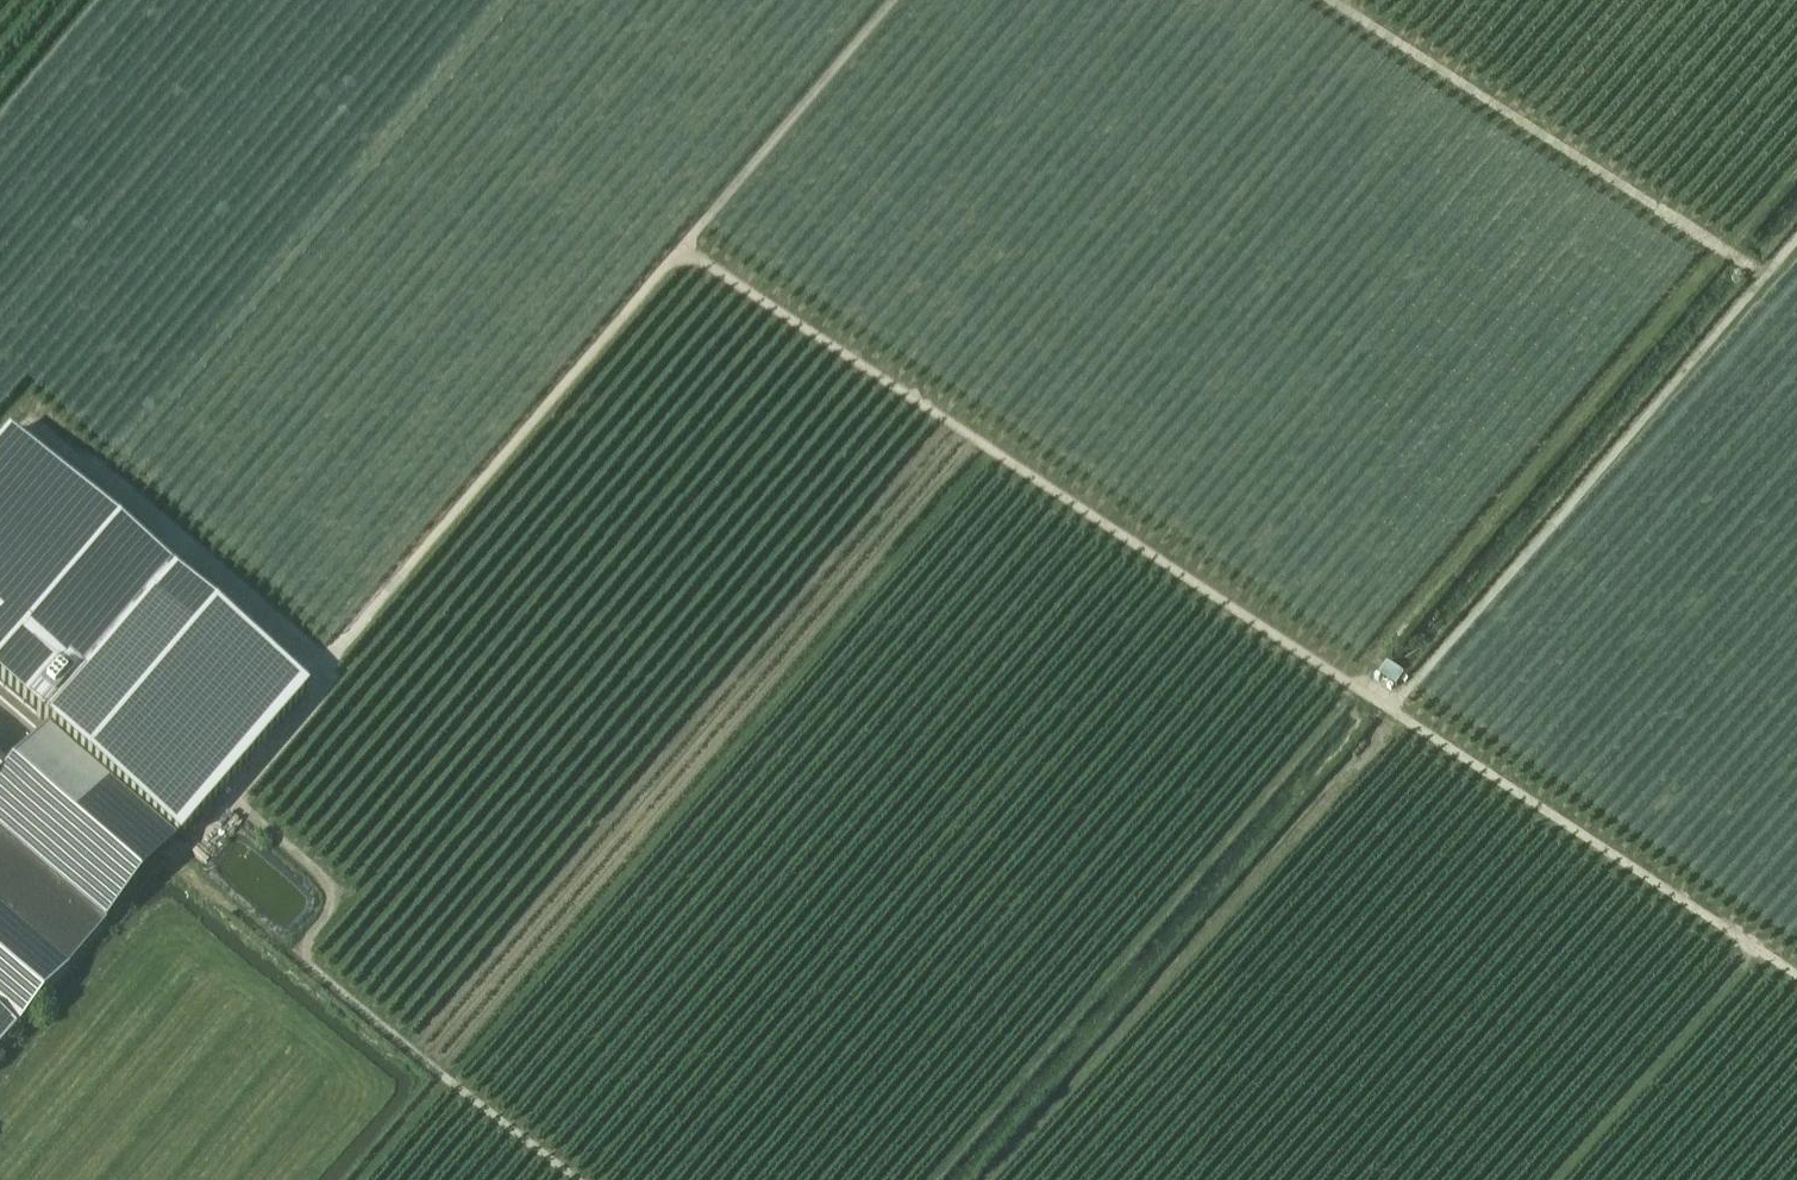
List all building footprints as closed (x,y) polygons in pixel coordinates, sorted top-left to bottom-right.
[(69,485),(8,433),(0,442),(0,564),(69,485)] [(43,723),(76,751),(73,755),(119,794),(122,790),(180,840),(204,813),(309,690),(300,683),(69,485),(0,565),(0,686),(43,723)] [(1387,663),(1380,674),(1397,686),(1405,674),(1387,663)] [(176,843),(119,794),(73,755),(47,732),(11,773),(0,763),(0,1047),(176,843)]
